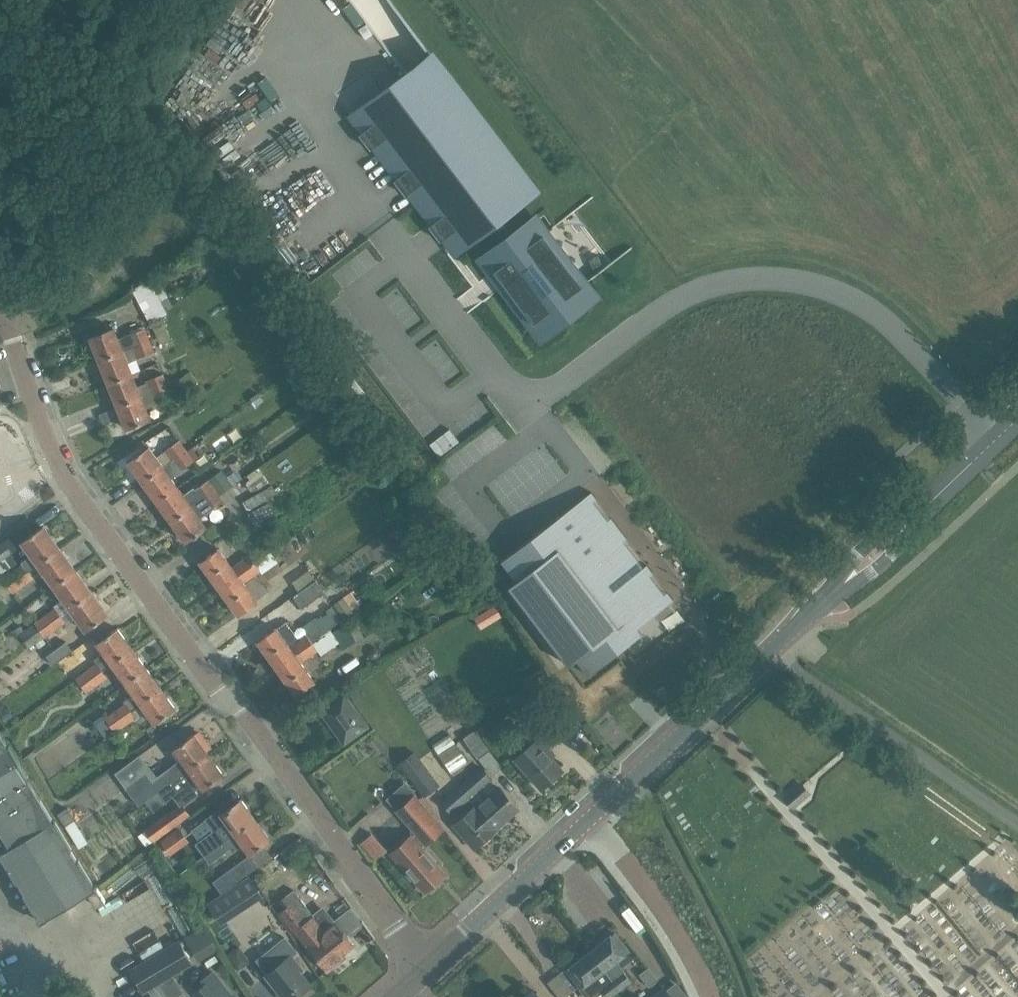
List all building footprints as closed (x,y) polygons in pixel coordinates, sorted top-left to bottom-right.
[(538,193),(432,54),(351,115),(363,130),(359,133),(359,134),(365,130),(375,144),(370,148),(370,149),(374,146),(398,177),(394,180),(395,181),(400,176),(410,190),(405,194),(406,195),(410,192),(433,223),(429,226),(430,227),(435,223),(445,236),(440,240),(441,241),(445,238),(457,254),(493,227),(505,242),(483,258),(543,337),(594,298),(534,219),(513,236),(501,221),(538,193)] [(330,165),(344,157),(338,147),(324,155),(330,165)] [(344,260),(351,271),(365,262),(358,251),(344,260)] [(146,328),(132,333),(128,335),(128,336),(118,340),(113,327),(90,336),(99,361),(151,340),(146,328)] [(108,383),(131,374),(127,363),(155,352),(151,340),(99,361),(108,383)] [(433,406),(458,386),(428,348),(404,368),(433,406)] [(314,391),(330,380),(314,355),(298,366),(314,391)] [(117,406),(169,385),(164,374),(136,385),(131,374),(108,383),(117,406)] [(305,400),(313,411),(342,389),(334,378),(305,400)] [(177,393),(186,406),(200,397),(191,384),(177,393)] [(169,385),(117,406),(126,429),(149,420),(145,408),(174,397),(169,385)] [(251,398),(256,406),(264,400),(258,392),(251,398)] [(127,462),(142,482),(163,467),(187,450),(180,440),(155,457),(148,447),(127,462)] [(157,502),(177,487),(170,477),(195,460),(187,450),(163,467),(142,482),(157,502)] [(204,464),(211,475),(221,469),(214,457),(204,464)] [(192,508),(230,480),(222,470),(184,497),(177,487),(157,502),(172,522),(192,508)] [(264,519),(211,557),(224,590),(238,601),(244,608),(242,609),(271,640),(338,591),(336,589),(347,581),(353,580),(381,560),(370,526),(321,478),(286,504),(287,506),(264,519)] [(192,508),(172,522),(186,542),(207,528),(200,518),(216,507),(215,506),(224,500),(221,496),(234,486),(230,480),(192,508)] [(254,504),(268,492),(260,483),(246,494),(254,504)] [(544,529),(501,561),(516,581),(509,586),(569,665),(577,660),(589,675),(643,633),(631,618),(664,593),(650,575),(653,573),(647,565),(644,567),(623,540),(627,538),(611,518),(608,520),(593,501),(597,499),(592,492),(550,523),(552,526),(546,531),(544,529)] [(251,525),(275,510),(268,499),(244,514),(251,525)] [(37,564),(59,549),(42,526),(21,541),(31,556),(21,564),(22,565),(3,578),(8,586),(29,571),(37,564)] [(0,544),(0,575),(11,567),(5,559),(14,553),(5,541),(0,544)] [(59,549),(37,564),(43,573),(53,586),(75,571),(59,549)] [(34,578),(29,571),(8,586),(14,593),(34,578)] [(24,641),(91,593),(75,571),(53,586),(64,602),(56,608),(55,608),(35,623),(25,630),(22,626),(13,632),(17,637),(20,634),(24,641)] [(107,615),(91,593),(24,641),(29,648),(45,638),(46,638),(66,623),(67,625),(77,619),(85,631),(107,615)] [(338,635),(360,614),(349,602),(327,623),(338,635)] [(500,616),(494,606),(476,618),(482,628),(500,616)] [(111,663),(131,649),(116,628),(96,643),(111,663)] [(330,628),(288,638),(294,663),(317,658),(314,645),(333,641),(330,628)] [(344,657),(362,649),(355,631),(337,639),(344,657)] [(57,663),(73,651),(66,642),(50,654),(57,663)] [(301,704),(311,696),(297,682),(306,674),(278,644),(261,660),(301,704)] [(146,669),(131,649),(111,663),(126,683),(146,669)] [(82,686),(102,671),(97,663),(76,679),(82,686)] [(146,669),(126,683),(133,694),(124,701),(125,703),(105,718),(110,725),(160,689),(146,669)] [(107,678),(105,676),(102,671),(82,686),(87,693),(107,678)] [(366,695),(356,682),(346,689),(356,702),(366,695)] [(175,709),(160,689),(110,725),(116,733),(136,718),(137,719),(146,712),(155,724),(175,709)] [(322,711),(344,741),(365,726),(343,696),(322,711)] [(542,790),(563,770),(541,745),(548,738),(549,739),(560,729),(542,709),(530,719),(538,727),(526,738),(532,746),(516,760),(542,790)] [(116,743),(136,728),(132,722),(112,737),(116,743)] [(490,749),(476,730),(464,738),(478,757),(490,749)] [(16,883),(17,882),(25,894),(24,895),(39,920),(37,921),(39,924),(97,890),(95,887),(94,888),(79,863),(78,864),(71,851),(72,851),(55,822),(54,823),(28,781),(30,780),(10,747),(8,748),(0,734),(0,855),(16,883)] [(177,777),(207,755),(202,748),(205,746),(206,742),(200,734),(196,734),(193,736),(193,735),(173,750),(181,760),(157,777),(141,754),(115,773),(139,806),(159,792),(164,799),(172,792),(162,778),(173,771),(177,777)] [(468,762),(456,743),(439,754),(451,773),(468,762)] [(399,763),(425,798),(440,787),(415,752),(399,763)] [(172,792),(164,799),(166,802),(173,796),(179,805),(145,830),(145,831),(138,836),(146,846),(153,841),(153,842),(192,816),(184,806),(199,795),(196,790),(201,787),(202,790),(222,775),(207,755),(177,777),(173,771),(162,778),(172,792)] [(482,766),(459,786),(469,798),(469,799),(470,800),(476,807),(477,807),(497,829),(519,809),(499,788),(486,799),(479,792),(493,779),(482,766)] [(794,810),(813,795),(803,783),(785,798),(794,810)] [(452,814),(470,800),(469,799),(469,798),(459,786),(441,802),(452,814)] [(416,833),(412,836),(411,836),(391,853),(407,871),(406,874),(410,880),(414,879),(424,892),(427,889),(430,890),(436,886),(435,883),(445,874),(434,862),(435,861),(425,850),(424,851),(421,847),(425,844),(426,845),(444,829),(415,796),(397,811),(416,833)] [(205,856),(255,820),(240,799),(222,812),(219,809),(204,820),(216,836),(199,849),(205,856)] [(475,848),(497,829),(477,807),(476,807),(455,826),(475,848)] [(66,827),(75,820),(67,808),(58,815),(66,827)] [(92,824),(102,842),(121,832),(111,814),(92,824)] [(269,840),(255,820),(205,856),(210,863),(230,849),(233,852),(242,846),(249,855),(269,840)] [(170,854),(171,856),(190,842),(179,827),(160,841),(162,843),(159,846),(167,856),(170,854)] [(75,832),(66,837),(77,859),(86,854),(75,832)] [(376,859),(386,850),(372,835),(362,844),(376,859)] [(285,870),(307,861),(303,851),(281,861),(285,870)] [(254,869),(246,858),(228,870),(237,882),(254,869)] [(259,894),(247,877),(208,905),(220,922),(259,894)] [(311,886),(294,898),(303,910),(319,898),(311,886)] [(294,903),(286,908),(296,925),(304,921),(294,903)] [(353,946),(345,936),(361,923),(349,908),(323,929),(313,916),(294,931),(327,971),(340,960),(338,958),(353,946)] [(615,933),(591,951),(605,969),(612,978),(624,969),(618,960),(627,953),(629,951),(615,933)] [(192,966),(178,943),(164,951),(178,974),(192,966)] [(280,964),(266,976),(283,996),(296,996),(310,986),(299,972),(301,970),(279,943),(270,951),(280,964)] [(164,951),(130,971),(143,994),(178,974),(164,951)] [(567,969),(581,987),(588,996),(597,996),(605,991),(601,986),(612,978),(605,969),(591,951),(567,969)] [(635,982),(624,969),(612,978),(622,992),(635,982)] [(214,972),(203,980),(206,985),(196,993),(199,996),(234,996),(214,972)] [(612,978),(601,986),(605,991),(610,996),(616,996),(622,992),(612,978)] [(650,996),(672,996),(664,986),(650,996)]
